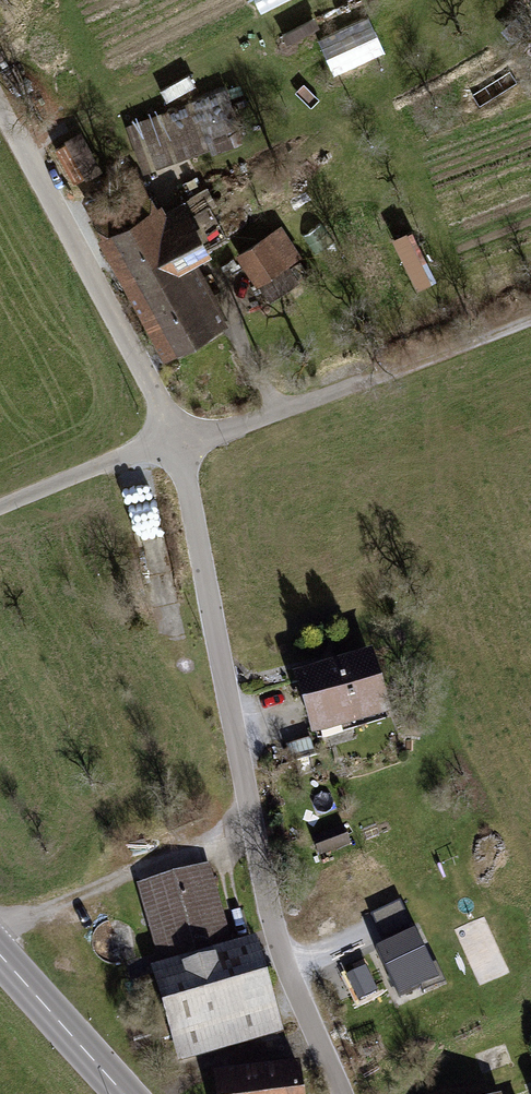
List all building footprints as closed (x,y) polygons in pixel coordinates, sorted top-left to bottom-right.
[(14,24),(0,2),(0,33),(14,24)] [(335,76),(386,52),(368,14),(317,38),(335,76)] [(231,96),(140,127),(157,177),(248,146),(231,96)] [(86,136),(57,146),(72,188),(101,178),(86,136)] [(170,206),(108,241),(177,363),(239,329),(203,265),(222,254),(193,203),(174,213),(170,206)] [(285,231),(242,262),(264,293),(308,262),(285,231)] [(416,292),(435,284),(412,232),(393,240),(416,292)] [(374,649),(294,674),(314,738),(394,713),(374,649)] [(344,826),(313,838),(320,856),(351,844),(344,826)] [(210,863),(136,884),(160,965),(151,967),(179,1064),(284,1034),(256,937),(233,944),(210,863)] [(383,938),(410,928),(401,906),(375,916),(383,938)] [(433,966),(416,931),(376,950),(400,1000),(421,990),(424,995),(447,984),(437,964),(433,966)] [(214,1073),(216,1093),(305,1093),(301,1062),(214,1073)]
